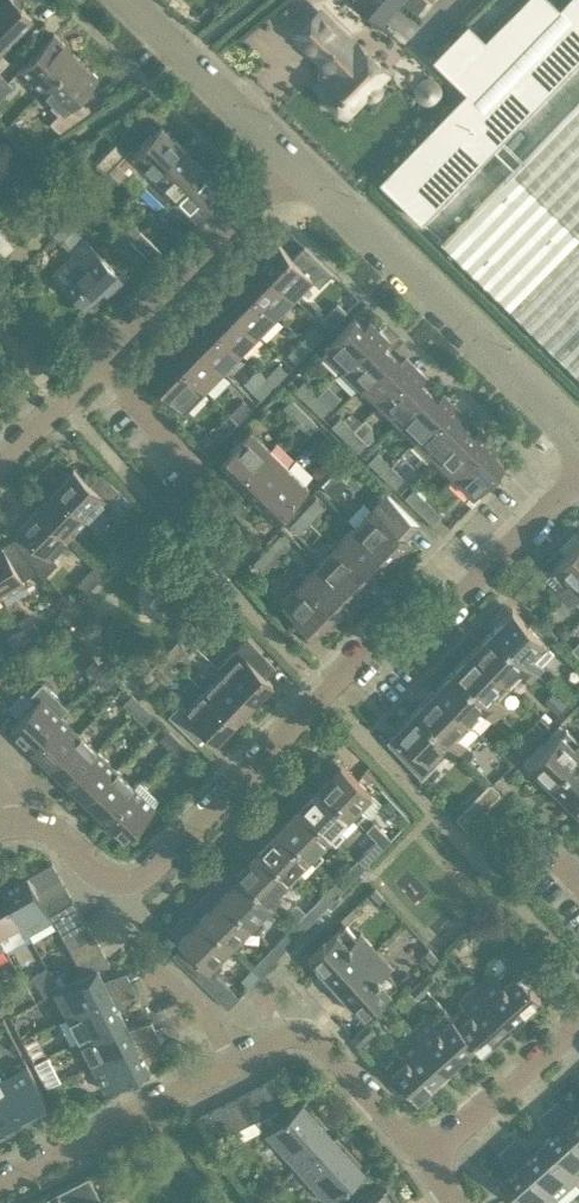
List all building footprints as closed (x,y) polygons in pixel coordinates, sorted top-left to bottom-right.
[(32,16),(15,0),(4,0),(0,4),(0,49),(32,16)] [(382,20),(398,0),(356,0),(382,20)] [(379,178),(422,220),(578,57),(578,0),(563,0),(559,4),(555,0),(519,0),(467,53),(450,37),(432,56),(466,89),(379,178)] [(318,10),(296,32),(328,64),(328,75),(318,85),(345,112),(386,70),(359,44),(356,47),(318,10)] [(41,89),(75,54),(53,32),(16,71),(24,80),(28,76),(41,89)] [(8,60),(0,51),(0,69),(8,60)] [(98,75),(75,54),(41,89),(54,101),(50,105),(60,115),(52,124),(59,131),(89,108),(77,97),(98,75)] [(13,84),(0,71),(0,99),(13,84)] [(446,241),(528,318),(540,283),(554,287),(543,277),(552,268),(545,255),(560,269),(562,263),(578,253),(578,99),(446,241)] [(155,172),(182,144),(162,124),(135,151),(130,146),(125,151),(115,142),(95,162),(106,173),(108,171),(117,178),(124,178),(129,174),(135,174),(143,183),(155,172)] [(203,164),(182,144),(155,172),(143,183),(165,204),(176,192),(203,165),(203,164)] [(203,164),(203,165),(176,192),(197,212),(224,185),(203,164)] [(45,198),(39,205),(49,215),(44,220),(62,239),(92,210),(74,191),(71,194),(55,178),(40,192),(45,198)] [(129,241),(140,229),(131,220),(119,232),(129,241)] [(6,254),(18,244),(0,226),(0,247),(6,254)] [(163,251),(140,229),(129,241),(151,263),(163,251)] [(84,261),(63,280),(85,302),(103,285),(107,289),(121,275),(86,238),(73,250),(84,261)] [(261,265),(292,296),(310,278),(318,286),(332,272),(304,245),(292,257),(276,241),(266,252),(271,256),(261,265)] [(292,296),(261,265),(251,275),(247,271),(239,279),(275,314),(292,296)] [(275,314),(239,279),(230,288),(235,292),(225,302),(257,332),(275,314)] [(342,298),(324,314),(333,324),(351,307),(342,298)] [(257,332),(225,302),(215,312),(211,307),(203,315),(239,350),(257,332)] [(239,350),(203,315),(195,325),(199,329),(190,338),(221,369),(239,350)] [(343,366),(378,330),(369,323),(365,326),(354,316),(324,348),(343,366)] [(300,339),(310,348),(324,334),(314,325),(300,339)] [(387,338),(378,330),(343,366),(361,384),(392,352),(383,343),(387,338)] [(176,344),(168,353),(203,387),(221,369),(190,338),(180,348),(176,344)] [(310,348),(300,339),(287,352),(297,361),(310,348)] [(392,352),(361,384),(380,402),(415,366),(407,358),(402,362),(392,352)] [(203,387),(168,353),(160,361),(164,365),(154,376),(184,407),(203,387)] [(278,361),(264,375),(274,384),(288,370),(278,361)] [(415,366),(380,402),(398,420),(429,388),(420,379),(424,374),(415,366)] [(274,384),(264,375),(251,388),(261,398),(274,384)] [(308,402),(317,393),(303,379),(294,389),(308,402)] [(429,388),(398,420),(416,437),(451,401),(443,392),(438,397),(429,388)] [(317,393),(308,402),(321,415),(330,406),(317,393)] [(296,420),(304,411),(291,397),(282,406),(296,420)] [(243,399),(229,413),(238,421),(251,407),(243,399)] [(460,410),(451,401),(416,437),(435,455),(466,424),(456,414),(460,410)] [(304,411),(296,420),(309,433),(318,424),(304,411)] [(238,421),(229,413),(216,426),(225,434),(238,421)] [(345,439),(353,429),(339,415),(330,424),(345,439)] [(476,434),(466,424),(435,455),(453,473),(488,437),(480,429),(476,434)] [(234,483),(269,447),(250,428),(219,459),(230,470),(226,475),(234,483)] [(353,429),(345,439),(357,451),(366,442),(353,429)] [(327,433),(317,443),(333,457),(342,447),(327,433)] [(488,437),(453,473),(473,492),(504,461),(493,451),(497,446),(488,437)] [(269,447),(234,483),(243,492),(247,487),(257,497),(288,465),(269,447)] [(391,464),(376,451),(367,460),(381,474),(391,464)] [(401,455),(391,464),(381,474),(395,487),(404,478),(400,474),(404,470),(404,467),(405,465),(404,462),(404,459),(401,455)] [(288,465),(257,497),(267,506),(263,511),(272,521),(306,484),(288,465)] [(74,468),(55,487),(87,518),(97,507),(106,515),(113,508),(123,517),(135,505),(101,471),(90,483),(74,468)] [(338,473),(324,487),(334,496),(347,482),(338,473)] [(418,509),(427,500),(413,486),(403,496),(418,509)] [(55,487),(38,505),(69,536),(87,518),(55,487)] [(355,526),(386,557),(396,547),(400,551),(410,541),(404,536),(418,521),(388,492),(355,526)] [(315,496),(302,510),(311,519),(325,505),(315,496)] [(427,500),(418,509),(431,522),(440,513),(427,500)] [(22,528),(12,537),(37,568),(36,569),(42,576),(43,575),(58,560),(51,554),(69,536),(38,505),(19,524),(22,528)] [(311,519),(302,510),(289,524),(298,532),(311,519)] [(355,526),(337,545),(373,580),(381,571),(377,567),(386,557),(355,526)] [(124,533),(114,544),(123,553),(134,542),(124,533)] [(266,547),(275,556),(289,542),(280,533),(266,547)] [(36,569),(37,568),(12,537),(3,544),(2,544),(0,545),(0,596),(25,582),(22,577),(36,569)] [(578,580),(578,541),(556,565),(551,569),(564,582),(557,590),(564,596),(578,580)] [(123,553),(114,544),(103,554),(113,564),(123,553)] [(337,545),(319,563),(350,594),(360,584),(365,589),(373,580),(337,545)] [(275,556),(266,547),(253,560),(262,569),(275,556)] [(96,562),(78,580),(88,590),(106,571),(96,562)] [(350,594),(319,563),(301,582),(336,616),(345,608),(341,604),(350,594)] [(564,596),(571,603),(578,596),(578,580),(564,596)] [(336,616),(301,582),(282,601),(313,631),(324,622),(328,624),(336,616)] [(492,627),(538,671),(545,664),(530,650),(543,636),(512,606),(492,627)] [(20,628),(26,640),(40,631),(30,614),(18,621),(21,627),(20,628)] [(200,614),(189,625),(199,634),(210,623),(200,614)] [(492,627),(473,647),(504,677),(515,666),(536,687),(544,679),(537,672),(538,671),(492,627)] [(26,640),(20,628),(7,635),(14,647),(26,640)] [(223,672),(254,702),(274,682),(268,677),(277,667),(247,638),(218,668),(223,672)] [(175,641),(165,651),(175,660),(174,661),(181,667),(190,659),(188,652),(175,641)] [(473,647),(454,667),(499,710),(505,704),(491,691),(504,677),(473,647)] [(175,660),(165,651),(154,662),(164,671),(174,661),(175,660)] [(97,678),(107,668),(94,657),(85,667),(97,678)] [(454,667),(435,687),(466,717),(479,703),(493,717),(499,710),(454,667)] [(107,668),(97,678),(107,688),(117,678),(107,668)] [(223,672),(205,690),(237,721),(254,702),(223,672)] [(30,747),(61,715),(60,714),(68,706),(42,681),(27,697),(34,704),(10,728),(30,747)] [(468,746),(469,745),(453,729),(466,717),(435,687),(416,706),(463,751),(468,746)] [(237,721),(205,690),(188,708),(181,701),(169,713),(198,741),(208,730),(218,740),(237,721)] [(134,713),(143,704),(131,693),(122,702),(134,713)] [(143,704),(134,713),(144,723),(153,714),(143,704)] [(456,759),(463,751),(416,706),(396,727),(395,728),(397,730),(389,738),(387,740),(409,763),(421,777),(434,763),(433,762),(445,750),(446,749),(456,759)] [(79,732),(61,715),(30,747),(48,764),(79,732)] [(171,748),(180,739),(168,728),(159,737),(171,748)] [(578,753),(578,740),(576,744),(560,729),(529,760),(551,782),(578,753)] [(98,750),(79,732),(48,764),(67,782),(98,750)] [(180,739),(171,748),(182,758),(190,749),(180,739)] [(468,746),(463,751),(469,757),(475,751),(468,746)] [(98,750),(67,782),(86,800),(116,768),(98,750)] [(335,753),(312,776),(350,812),(357,818),(364,810),(358,804),(371,789),(335,753)] [(551,782),(571,801),(578,792),(578,753),(551,782)] [(135,786),(116,768),(86,800),(104,818),(135,786)] [(312,776),(292,797),(330,834),(329,834),(336,840),(343,832),(337,826),(350,812),(312,776)] [(154,804),(135,786),(104,818),(123,836),(154,804)] [(571,801),(578,809),(578,792),(571,801)] [(292,797),(271,819),(309,856),(310,855),(315,861),(323,853),(317,847),(329,834),(330,834),(292,797)] [(271,819),(251,839),(290,877),(289,877),(295,882),(303,874),(297,869),(309,856),(271,819)] [(376,837),(384,845),(391,837),(373,820),(365,829),(375,838),(376,837)] [(376,837),(375,838),(355,859),(363,866),(384,845),(376,837)] [(290,877),(251,839),(230,861),(233,864),(272,902),(272,901),(274,904),(282,896),(276,891),(289,877),(290,877)] [(355,859),(335,880),(343,888),(363,866),(355,859)] [(36,888),(60,874),(53,861),(29,875),(36,888)] [(272,902),(233,864),(213,885),(250,922),(257,929),(263,921),(258,916),(272,902)] [(67,886),(60,874),(36,888),(43,900),(67,886)] [(53,918),(50,912),(43,900),(36,888),(29,875),(3,890),(28,932),(53,918)] [(343,888),(335,880),(314,901),(323,909),(343,888)] [(250,922),(213,885),(192,907),(230,945),(236,950),(242,942),(236,937),(250,922)] [(67,886),(43,900),(50,912),(74,899),(67,886)] [(0,892),(0,937),(5,945),(28,932),(3,890),(0,892)] [(50,912),(53,918),(57,925),(81,911),(74,899),(50,912)] [(314,901),(294,923),(302,931),(323,909),(314,901)] [(230,945),(192,907),(170,930),(204,963),(194,974),(228,1006),(239,995),(215,972),(222,964),(216,959),(230,945)] [(81,911),(57,925),(64,937),(88,923),(81,911)] [(485,912),(465,931),(473,940),(493,921),(485,912)] [(95,936),(88,923),(64,937),(71,950),(95,936)] [(302,931),(294,923),(273,945),(281,953),(302,931)] [(336,985),(377,948),(362,931),(357,936),(346,923),(310,956),(336,985)] [(95,936),(71,950),(78,962),(101,948),(95,936)] [(476,983),(512,1025),(542,998),(525,980),(540,967),(514,938),(499,951),(509,961),(497,972),(493,968),(476,983)] [(281,953),(273,945),(252,966),(260,974),(281,953)] [(109,961),(101,948),(78,962),(84,974),(97,967),(109,961)] [(377,948),(336,985),(363,1015),(399,983),(388,970),(393,965),(377,948)] [(35,970),(44,992),(58,986),(49,964),(35,970)] [(260,974),(252,966),(240,979),(248,987),(260,974)] [(97,967),(84,974),(53,990),(66,1014),(110,992),(97,967)] [(418,980),(426,989),(436,979),(428,971),(418,980)] [(426,989),(418,980),(409,988),(418,997),(426,989)] [(462,1004),(450,1014),(476,1043),(475,1044),(482,1051),(483,1050),(483,1051),(512,1025),(476,983),(458,999),(462,1004)] [(110,992),(66,1014),(79,1039),(123,1017),(110,992)] [(427,1014),(410,1029),(447,1069),(475,1044),(482,1052),(483,1051),(483,1050),(482,1051),(475,1044),(476,1043),(450,1014),(444,1007),(430,1019),(427,1014)] [(128,1026),(123,1017),(79,1039),(92,1064),(157,1030),(151,1019),(128,1026)] [(366,1020),(350,1036),(359,1045),(375,1029),(366,1020)] [(447,1069),(410,1029),(393,1045),(397,1049),(384,1060),(417,1096),(447,1069)] [(157,1030),(92,1064),(104,1089),(121,1081),(124,1087),(150,1073),(147,1067),(148,1066),(143,1055),(162,1040),(157,1030)] [(27,1063),(2,1076),(24,1119),(34,1113),(37,1118),(49,1112),(47,1107),(49,1106),(27,1063)] [(2,1076),(0,1077),(0,1132),(2,1136),(15,1129),(13,1124),(24,1119),(2,1076)] [(273,1077),(260,1083),(274,1108),(286,1102),(273,1077)] [(261,1115),(274,1108),(260,1083),(249,1089),(247,1090),(261,1115)] [(248,1122),(261,1115),(247,1090),(244,1092),(235,1096),(248,1122)] [(296,1167),(337,1129),(307,1095),(265,1132),(296,1167)] [(236,1128),(248,1122),(235,1096),(223,1103),(236,1128)] [(223,1103),(210,1109),(223,1135),(236,1128),(223,1103)] [(194,1118),(207,1143),(223,1135),(210,1109),(194,1118)] [(563,1124),(578,1142),(578,1110),(563,1124)] [(563,1124),(543,1142),(576,1179),(578,1177),(578,1142),(563,1124)] [(369,1165),(337,1129),(296,1167),(328,1202),(369,1165)] [(543,1142),(522,1160),(555,1198),(576,1179),(543,1142)] [(522,1160),(501,1179),(522,1202),(549,1202),(555,1198),(522,1160)] [(387,1184),(358,1202),(399,1202),(387,1184)]
